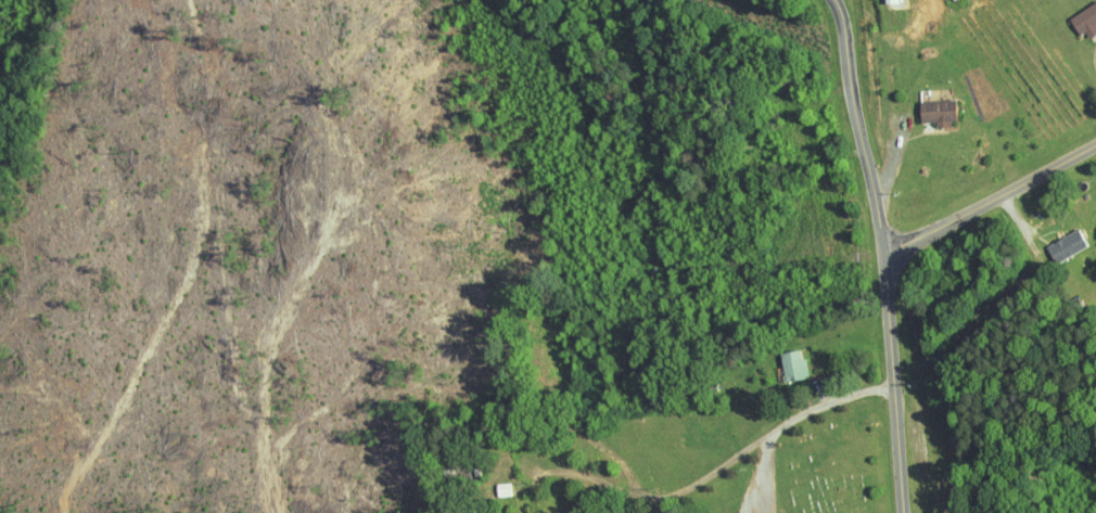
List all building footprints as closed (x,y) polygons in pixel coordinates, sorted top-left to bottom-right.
[(1095,13),(1095,0),(1079,0),(1062,11),(1078,34),(1093,24),(1089,18),(1095,13)] [(948,93),(912,94),(913,116),(929,115),(929,121),(949,120),(948,93)] [(1045,255),(1080,241),(1073,223),(1038,237),(1045,255)] [(777,375),(802,371),(798,351),(795,352),(793,343),(772,347),(777,375)] [(487,476),(488,489),(503,489),(503,476),(487,476)]
